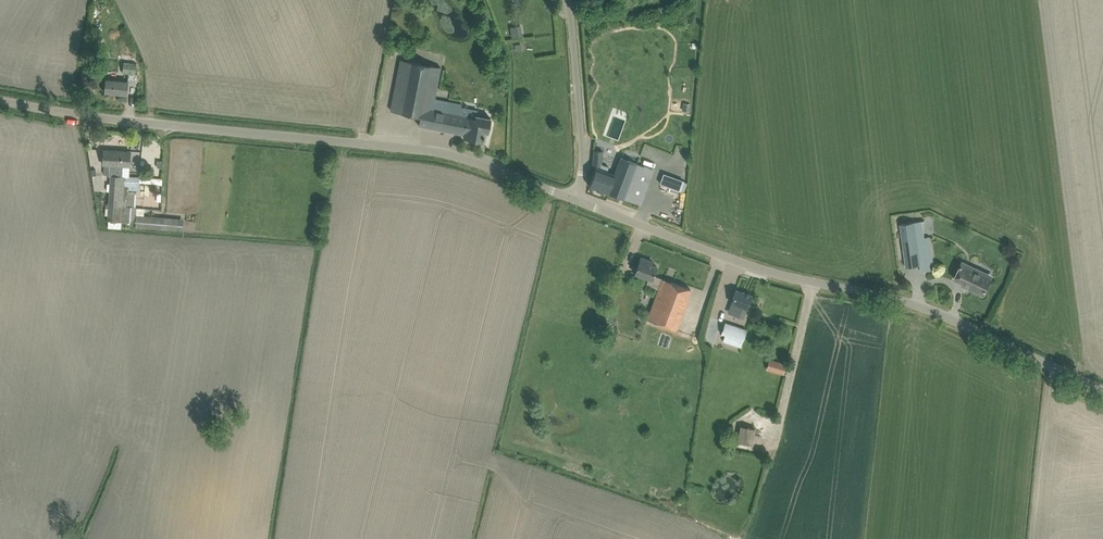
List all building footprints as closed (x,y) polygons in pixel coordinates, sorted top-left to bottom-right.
[(96,37),(92,43),(96,46),(101,40),(96,37)] [(124,57),(124,62),(123,62),(122,74),(135,75),(136,63),(135,63),(135,57),(124,57)] [(477,110),(462,107),(463,104),(434,98),(440,68),(401,60),(391,111),(420,116),(419,125),(464,134),(463,137),(483,141),(484,132),(488,133),(491,118),(478,116),(479,112),(476,111),(477,110)] [(105,92),(127,94),(128,81),(106,79),(105,92)] [(184,219),(179,219),(179,218),(136,214),(137,206),(128,205),(129,198),(137,199),(138,178),(121,177),(122,165),(129,166),(130,151),(104,149),(103,164),(110,164),(109,176),(110,176),(108,221),(122,222),(121,228),(133,228),(134,222),(136,222),(135,227),(178,231),(178,227),(183,228),(184,219)] [(597,166),(589,186),(608,193),(609,193),(640,204),(644,194),(653,169),(621,157),(616,172),(617,174),(616,175),(608,172),(609,168),(602,165),(603,151),(594,150),(593,165),(597,166)] [(660,171),(655,183),(672,189),(677,177),(660,171)] [(915,221),(900,223),(905,256),(906,267),(920,265),(921,271),(934,269),(930,236),(917,238),(915,221)] [(648,320),(675,330),(690,289),(654,276),(657,266),(648,263),(649,260),(641,257),(635,274),(648,278),(646,284),(659,290),(648,320)] [(971,289),(983,295),(993,274),(963,260),(954,279),(972,287),(971,289)] [(736,290),(731,305),(737,307),(734,314),(744,317),(748,305),(752,295),(736,290)] [(725,335),(723,341),(741,347),(747,329),(725,323),(721,333),(725,335)] [(766,369),(784,374),(787,364),(769,359),(766,369)] [(740,426),(738,442),(753,444),(755,428),(740,426)]
